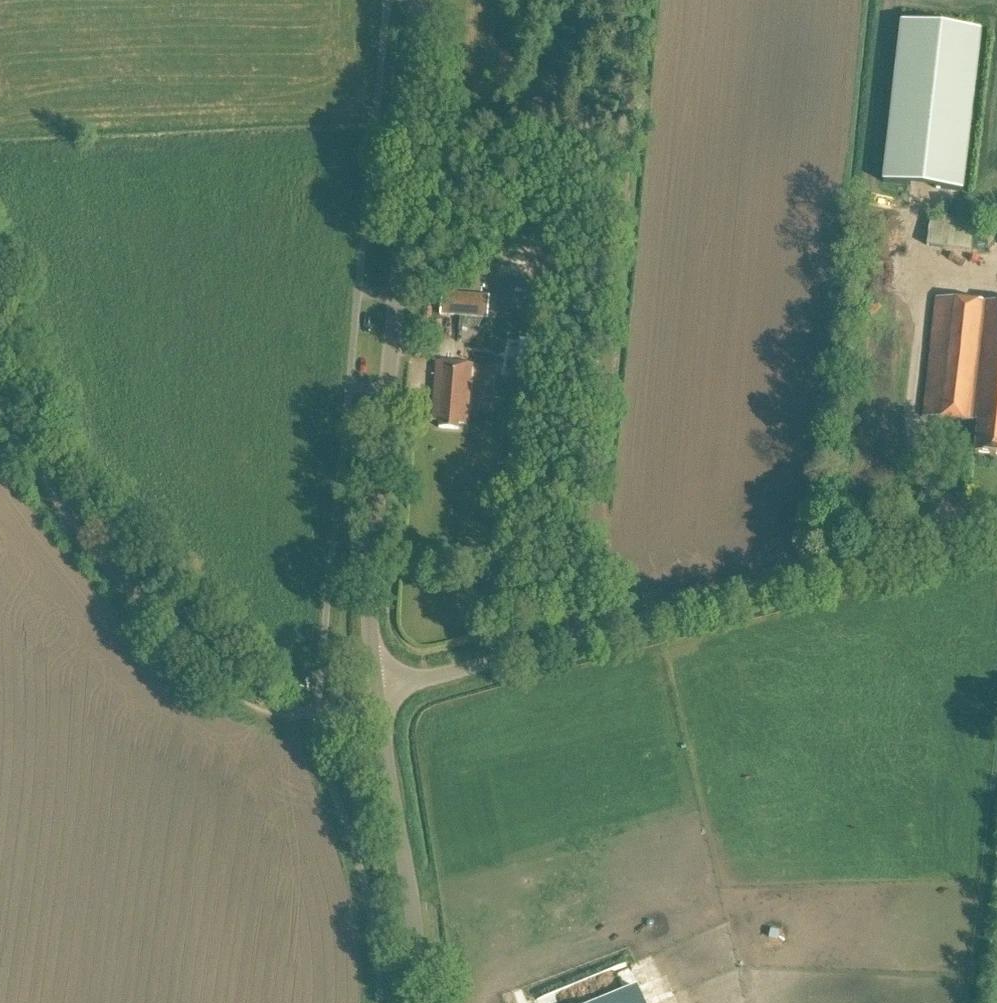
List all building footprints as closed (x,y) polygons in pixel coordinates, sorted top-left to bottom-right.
[(982,35),(902,25),(884,184),(964,193),(982,35)] [(930,219),(925,250),(971,256),(974,225),(930,219)] [(490,319),(491,296),(443,292),(441,315),(490,319)] [(940,301),(926,420),(980,426),(977,455),(996,458),(996,307),(940,301)] [(468,427),(473,365),(439,363),(435,418),(443,419),(442,428),(460,430),(460,426),(468,427)] [(605,1002),(643,1002),(637,989),(605,1002)]
